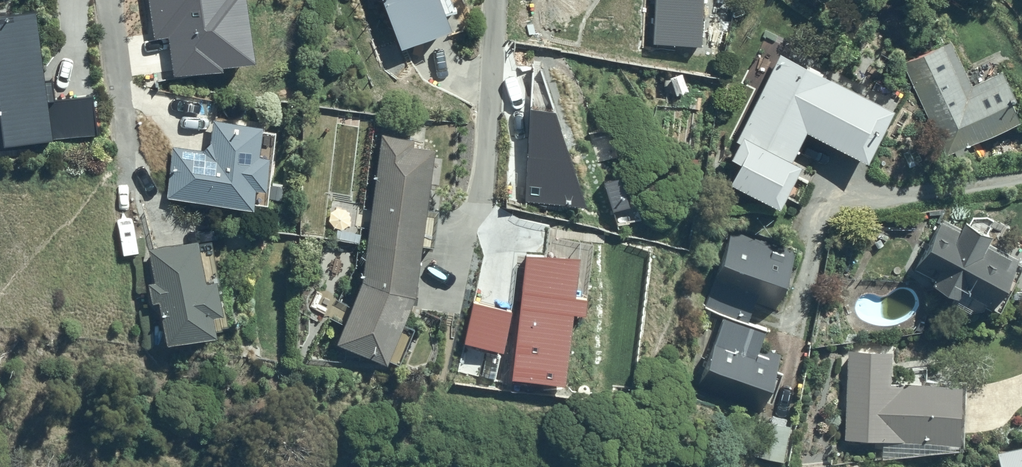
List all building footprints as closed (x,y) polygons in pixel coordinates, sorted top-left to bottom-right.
[(153,40),(170,38),(175,77),(255,67),(247,0),(148,0),(153,40)] [(403,49),(454,29),(443,0),(384,0),(403,49)] [(0,16),(0,111),(4,148),(100,137),(95,97),(46,102),(36,12),(0,16)] [(907,65),(950,155),(1021,121),(1021,117),(1001,73),(973,86),(953,44),(907,65)] [(733,180),(782,207),(805,165),(794,160),(810,132),(869,164),(896,114),(784,52),(736,139),(742,142),(735,155),(744,160),(733,180)] [(173,144),(169,198),(256,205),(257,188),(270,189),(273,155),(264,154),(266,122),(215,118),(213,147),(173,144)] [(418,136),(386,134),(365,279),(337,341),(390,364),(420,299),(439,147),(417,145),(418,136)] [(918,271),(965,299),(968,294),(1002,314),(1021,280),(1021,261),(992,244),(996,238),(971,223),(966,233),(946,222),(918,271)] [(705,306),(729,314),(750,322),(758,300),(781,309),(802,252),(733,228),(705,306)] [(198,238),(150,247),(170,345),(221,335),(218,322),(228,320),(219,277),(206,280),(198,238)] [(729,314),(703,387),(762,408),(780,359),(759,352),(768,328),(750,322),(729,314)] [(894,345),(849,344),(847,442),(964,444),(965,380),(893,379),(894,345)] [(794,422),(760,419),(756,457),(790,460),(794,422)]
